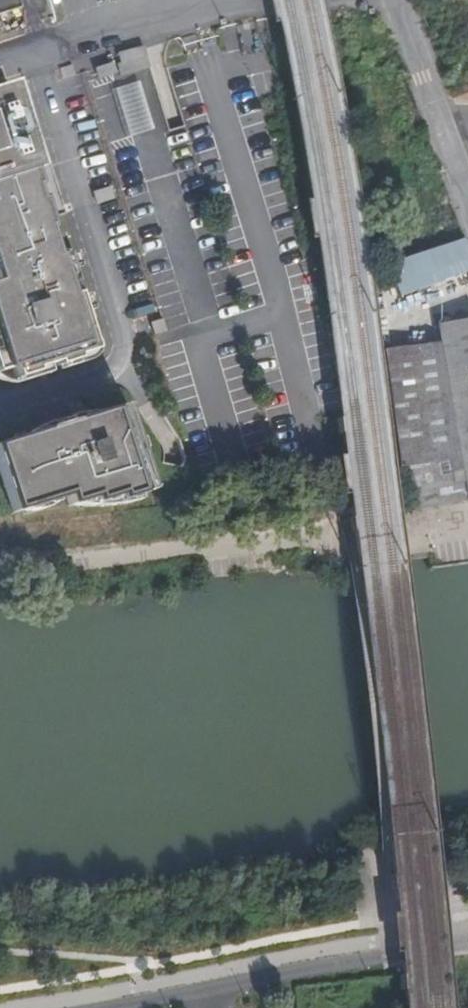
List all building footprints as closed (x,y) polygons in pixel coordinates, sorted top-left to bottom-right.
[(19,7),(17,0),(0,0),(0,13),(19,7)] [(112,95),(125,138),(160,127),(144,75),(151,72),(144,49),(87,67),(97,100),(112,95)] [(27,174),(31,173),(46,221),(64,216),(47,158),(31,163),(6,86),(0,88),(0,182),(27,174)] [(27,174),(0,182),(0,376),(10,373),(12,384),(43,375),(42,371),(53,368),(55,372),(75,366),(74,363),(90,357),(78,315),(71,317),(62,292),(70,290),(60,258),(49,260),(43,234),(46,234),(38,205),(36,205),(27,174)] [(467,268),(467,252),(466,239),(387,268),(399,295),(467,268)] [(467,501),(467,500),(467,317),(438,322),(441,341),(460,453),(464,481),(467,501)] [(162,319),(151,322),(154,334),(166,330),(162,319)] [(416,345),(431,458),(460,453),(441,341),(416,345)] [(398,467),(401,478),(402,478),(429,474),(433,473),(431,458),(416,345),(382,348),(398,467)] [(125,403),(0,439),(0,479),(9,509),(61,495),(65,503),(88,497),(90,501),(113,494),(115,499),(151,489),(125,403)] [(467,501),(464,481),(460,453),(431,458),(433,473),(429,474),(438,506),(467,501)] [(429,474),(402,478),(413,510),(438,506),(429,474)]
